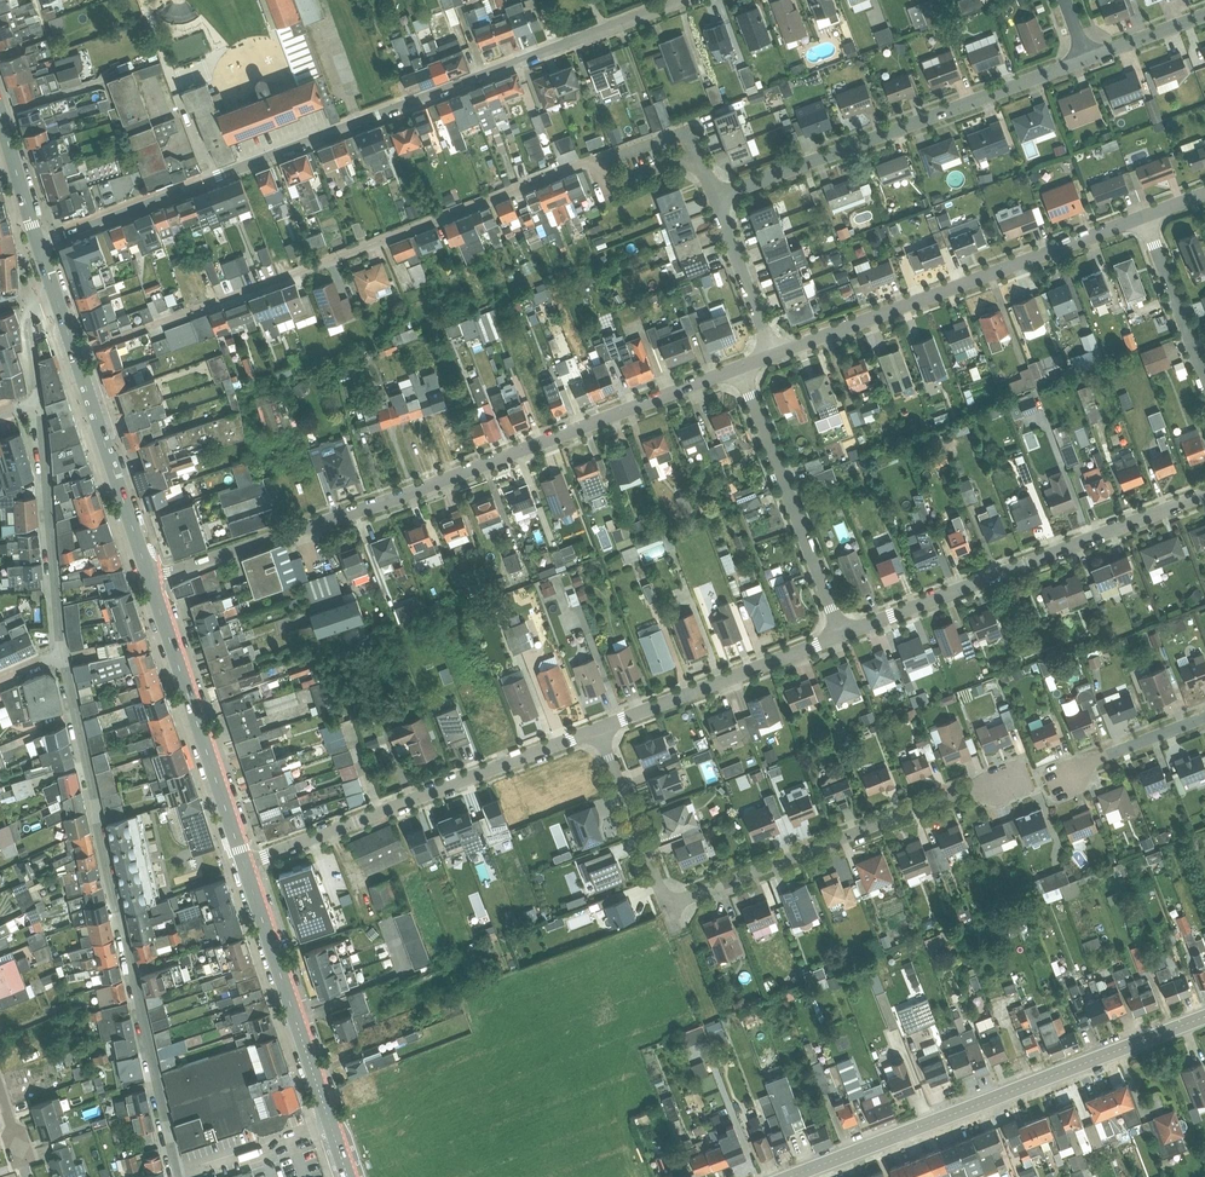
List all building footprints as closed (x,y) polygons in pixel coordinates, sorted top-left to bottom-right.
[(276,25),(302,17),(304,23),(323,17),(318,0),(267,0),(276,25)] [(442,9),(462,2),(461,0),(440,0),(442,9)] [(805,34),(793,0),(776,0),(770,2),(783,42),(805,34)] [(836,12),(832,0),(808,0),(815,20),(836,12)] [(983,8),(980,0),(959,0),(957,1),(964,17),(983,8)] [(1133,14),(1128,0),(1114,0),(1097,6),(1104,25),(1133,14)] [(926,1),(906,9),(915,32),(935,24),(926,1)] [(529,31),(542,25),(532,2),(519,7),(529,31)] [(474,8),(478,19),(487,15),(482,5),(474,8)] [(450,25),(457,22),(452,6),(444,9),(450,25)] [(529,31),(519,7),(504,14),(513,37),(529,31)] [(748,49),(770,41),(757,7),(735,15),(748,49)] [(58,21),(51,10),(45,14),(51,25),(58,21)] [(9,21),(6,11),(0,13),(0,24),(9,21)] [(497,44),(513,37),(504,14),(487,20),(497,44)] [(412,21),(415,30),(429,27),(426,17),(412,21)] [(1027,53),(1046,46),(1034,17),(1016,24),(1027,53)] [(497,44),(487,20),(470,28),(480,51),(497,44)] [(13,33),(9,21),(0,24),(0,37),(13,33)] [(712,58),(733,50),(722,21),(701,29),(712,58)] [(889,27),(873,31),(877,46),(893,41),(889,27)] [(16,45),(13,33),(0,37),(0,50),(16,45)] [(307,52),(304,34),(284,38),(285,44),(286,50),(300,48),(300,53),(307,52)] [(671,80),(696,71),(683,35),(658,44),(671,80)] [(974,74),(1004,63),(994,35),(964,46),(974,74)] [(851,40),(842,44),(847,56),(856,52),(851,40)] [(606,80),(618,75),(609,51),(596,56),(606,80)] [(930,90),(959,80),(949,51),(920,61),(930,90)] [(447,78),(466,72),(459,52),(439,59),(447,78)] [(27,67),(23,53),(0,60),(0,74),(0,75),(27,67)] [(60,90),(82,83),(73,55),(51,62),(60,90)] [(1157,90),(1187,77),(1178,55),(1148,68),(1157,90)] [(606,80),(596,56),(583,61),(593,85),(606,80)] [(447,78),(439,59),(425,64),(432,84),(447,78)] [(137,79),(163,71),(160,61),(134,69),(137,79)] [(419,88),(432,84),(425,64),(412,69),(419,88)] [(747,64),(737,69),(747,90),(760,84),(758,80),(755,82),(747,64)] [(557,95),(578,88),(571,65),(549,73),(557,95)] [(0,75),(4,87),(31,79),(27,67),(0,75)] [(134,68),(108,75),(121,122),(148,115),(134,68)] [(54,72),(45,72),(45,69),(37,70),(38,82),(50,81),(50,87),(55,86),(54,72)] [(419,88),(412,69),(397,74),(404,94),(419,88)] [(889,104),(914,95),(905,72),(880,81),(889,104)] [(499,101),(523,93),(516,73),(492,82),(499,101)] [(557,95),(549,73),(532,79),(540,101),(557,95)] [(1113,110),(1144,99),(1134,73),(1103,85),(1113,110)] [(226,142),(321,106),(311,78),(215,115),(203,83),(178,93),(185,111),(189,110),(205,150),(207,149),(214,167),(233,160),(226,142)] [(10,105),(36,97),(31,79),(4,87),(10,105)] [(499,101),(492,82),(480,86),(487,105),(499,101)] [(787,82),(778,86),(783,97),(792,94),(787,82)] [(711,100),(720,97),(715,84),(706,87),(711,100)] [(472,110),(487,105),(480,86),(466,91),(472,110)] [(842,119),(872,108),(864,86),(834,97),(842,119)] [(643,106),(651,131),(672,124),(660,87),(650,90),(654,102),(643,106)] [(1070,129),(1099,118),(1087,89),(1059,100),(1070,129)] [(454,119),(465,114),(457,95),(445,100),(454,119)] [(763,95),(749,97),(750,103),(764,100),(763,95)] [(1153,98),(1144,100),(1154,131),(1163,128),(1153,98)] [(454,119),(445,100),(434,105),(442,124),(454,119)] [(803,138),(831,127),(822,101),(793,112),(803,138)] [(1022,144),(1055,132),(1044,101),(1011,113),(1022,144)] [(521,104),(510,106),(512,117),(523,115),(521,104)] [(17,125),(39,119),(36,109),(14,115),(17,125)] [(417,134),(431,128),(422,109),(408,115),(417,134)] [(718,134),(739,127),(733,110),(712,117),(718,134)] [(541,114),(544,125),(549,124),(546,112),(541,114)] [(530,116),(534,133),(544,130),(540,113),(530,116)] [(17,125),(20,136),(42,130),(39,119),(17,125)] [(74,129),(72,119),(59,122),(61,131),(74,129)] [(978,163),(1008,152),(997,123),(967,134),(978,163)] [(396,153),(418,145),(410,125),(388,134),(396,153)] [(147,192),(171,183),(149,127),(126,136),(147,192)] [(372,151),(385,146),(378,127),(365,131),(372,151)] [(611,144),(622,140),(617,127),(607,131),(611,144)] [(718,134),(723,149),(744,142),(739,127),(718,134)] [(436,129),(428,131),(435,153),(442,151),(436,129)] [(28,147),(45,142),(42,130),(20,136),(23,148),(28,147)] [(372,151),(365,131),(352,136),(359,155),(372,151)] [(560,153),(574,148),(569,133),(554,139),(560,153)] [(536,134),(523,139),(532,161),(545,156),(536,134)] [(588,150),(603,145),(600,134),(585,139),(588,150)] [(28,147),(32,161),(65,150),(61,137),(45,142),(28,147)] [(959,157),(953,137),(917,148),(926,177),(943,171),(941,163),(959,157)] [(1103,151),(1118,148),(1116,139),(1101,142),(1103,151)] [(335,167),(349,161),(341,141),(327,147),(335,167)] [(729,164),(749,157),(744,142),(723,149),(729,164)] [(1056,156),(1065,152),(1062,143),(1052,148),(1056,156)] [(1204,165),(1204,143),(1183,152),(1190,171),(1204,165)] [(335,167),(327,147),(314,152),(322,172),(335,167)] [(58,168),(69,164),(65,150),(32,161),(36,174),(58,168)] [(299,181),(311,176),(303,155),(291,159),(299,181)] [(1142,187),(1172,176),(1164,155),(1135,167),(1142,187)] [(881,186),(910,176),(903,156),(874,166),(881,186)] [(299,181),(291,159),(278,164),(286,186),(299,181)] [(73,192),(58,168),(36,174),(50,199),(73,192)] [(260,196),(276,190),(268,168),(251,174),(260,196)] [(103,205),(137,194),(129,172),(95,183),(103,205)] [(1096,204),(1127,192),(1119,172),(1089,183),(1096,204)] [(570,199),(583,194),(574,173),(561,179),(570,199)] [(831,210),(863,197),(855,176),(822,189),(831,210)] [(570,199),(561,179),(548,185),(557,205),(570,199)] [(1052,222),(1083,210),(1073,183),(1041,195),(1052,222)] [(545,210),(557,205),(548,185),(536,190),(545,210)] [(73,192),(50,199),(54,213),(58,212),(61,217),(63,219),(68,220),(71,218),(72,215),(71,209),(75,208),(79,217),(97,210),(90,187),(73,192)] [(659,214),(682,205),(676,188),(652,197),(659,214)] [(545,210),(536,190),(523,195),(532,216),(545,210)] [(179,224),(195,219),(188,199),(172,205),(179,224)] [(501,224),(517,218),(509,200),(494,206),(501,224)] [(9,216),(5,201),(0,202),(0,218),(9,216)] [(403,206),(408,219),(418,215),(413,203),(403,206)] [(179,224),(172,205),(162,209),(169,228),(179,224)] [(659,214),(665,229),(688,220),(682,205),(659,214)] [(752,229),(775,221),(769,205),(746,214),(752,229)] [(1006,240),(1037,229),(1028,205),(997,216),(1006,240)] [(525,226),(533,222),(526,206),(518,209),(525,226)] [(1032,208),(1037,221),(1042,220),(1037,206),(1032,208)] [(485,230),(495,226),(487,207),(477,211),(485,230)] [(159,232),(169,228),(162,209),(152,213),(159,232)] [(485,230),(477,211),(466,216),(474,235),(485,230)] [(940,227),(949,223),(946,212),(936,215),(940,227)] [(148,254),(164,248),(150,214),(136,220),(148,254)] [(12,233),(9,216),(0,218),(0,236),(12,233)] [(462,241),(474,235),(466,216),(453,221),(462,241)] [(956,257),(988,246),(978,217),(946,228),(956,257)] [(148,254),(136,220),(122,225),(130,247),(138,244),(143,256),(148,254)] [(671,245),(694,236),(688,220),(665,229),(671,245)] [(462,241),(453,221),(438,227),(447,247),(462,241)] [(752,229),(758,246),(781,237),(775,221),(752,229)] [(133,259),(130,247),(122,225),(104,232),(112,255),(118,253),(121,263),(133,259)] [(839,239),(850,234),(846,225),(835,230),(839,239)] [(421,254),(441,246),(434,229),(414,237),(421,254)] [(59,248),(77,297),(114,283),(107,265),(115,263),(112,255),(104,232),(73,244),(73,242),(59,248)] [(15,253),(16,252),(12,233),(0,236),(0,254),(0,256),(1,256),(15,253)] [(304,254),(324,247),(320,233),(300,239),(304,254)] [(1204,273),(1204,259),(1196,233),(1179,240),(1193,278),(1204,273)] [(913,273),(942,263),(932,234),(903,244),(913,273)] [(671,245),(676,260),(700,251),(694,236),(671,245)] [(764,262),(787,253),(781,237),(758,246),(764,262)] [(396,263),(415,255),(409,239),(389,247),(396,263)] [(300,253),(296,240),(284,244),(288,257),(300,253)] [(257,248),(260,264),(271,261),(267,245),(257,248)] [(857,257),(864,254),(861,246),(854,249),(857,257)] [(683,276),(706,268),(700,251),(676,260),(683,276)] [(834,266),(842,263),(838,252),(830,254),(834,266)] [(18,274),(17,257),(15,253),(1,256),(1,261),(0,261),(0,274),(18,274)] [(764,262),(770,278),(793,269),(787,253),(764,262)] [(221,260),(224,277),(248,271),(244,255),(221,260)] [(863,291),(893,279),(885,258),(855,270),(863,291)] [(1127,302),(1146,295),(1132,258),(1113,265),(1127,302)] [(211,259),(203,262),(211,283),(219,280),(211,259)] [(413,284),(425,281),(421,261),(409,264),(413,284)] [(351,274),(363,304),(376,299),(373,292),(390,286),(381,263),(351,274)] [(838,284),(848,280),(844,268),(834,272),(838,284)] [(776,294),(799,285),(793,269),(770,278),(776,294)] [(709,273),(700,277),(704,286),(713,283),(709,273)] [(1088,297),(1105,292),(1099,273),(1082,278),(1088,297)] [(17,296),(17,287),(18,287),(18,274),(0,274),(0,301),(17,296)] [(82,311),(103,304),(101,297),(127,288),(124,280),(114,283),(77,297),(82,311)] [(311,290),(325,328),(354,317),(347,297),(338,300),(332,282),(311,290)] [(840,294),(851,293),(849,282),(839,284),(840,294)] [(158,284),(144,287),(146,293),(159,290),(158,284)] [(291,318),(305,313),(294,284),(280,289),(291,318)] [(1057,318),(1075,312),(1066,284),(1048,290),(1057,318)] [(776,294),(782,309),(805,300),(799,285),(776,294)] [(543,287),(529,294),(535,305),(549,297),(543,287)] [(291,318),(280,289),(263,295),(274,324),(291,318)] [(141,320),(165,313),(159,292),(151,295),(153,300),(146,302),(147,308),(138,311),(141,320)] [(162,296),(168,308),(177,303),(172,292),(162,296)] [(255,331),(274,324),(263,295),(244,302),(255,331)] [(1026,338),(1047,330),(1034,297),(1014,305),(1026,338)] [(788,325),(811,317),(805,300),(782,309),(788,325)] [(255,331),(244,302),(220,310),(227,329),(244,323),(248,334),(255,331)] [(1203,311),(1199,302),(1192,304),(1196,314),(1203,311)] [(479,335),(481,342),(502,335),(493,309),(458,320),(464,340),(479,335)] [(228,332),(227,329),(220,310),(206,316),(213,337),(228,332)] [(988,342),(1010,333),(1002,310),(979,318),(988,342)] [(527,313),(530,325),(538,323),(535,311),(527,313)] [(19,326),(15,312),(0,317),(0,332),(19,326)] [(722,348),(736,342),(725,313),(711,319),(722,348)] [(93,343),(133,328),(129,315),(88,329),(93,343)] [(722,348),(711,319),(697,324),(708,353),(722,348)] [(448,338),(461,334),(456,322),(444,326),(448,338)] [(952,356),(974,348),(965,324),(943,332),(952,356)] [(21,341),(19,326),(0,332),(0,347),(21,341)] [(395,345),(418,338),(414,328),(392,335),(395,345)] [(1095,332),(1080,335),(1084,352),(1071,355),(1073,366),(1101,360),(1095,332)] [(1121,335),(1125,351),(1136,348),(1132,332),(1121,335)] [(225,336),(229,352),(236,350),(232,334),(225,336)] [(680,363),(694,358),(687,336),(672,340),(680,363)] [(925,383),(946,375),(931,337),(910,344),(925,383)] [(40,358),(52,354),(47,338),(38,341),(40,358)] [(680,363),(672,340),(657,346),(665,368),(680,363)] [(19,358),(17,352),(22,350),(21,341),(0,347),(0,364),(19,358)] [(100,374),(121,367),(113,345),(93,352),(100,374)] [(395,345),(384,349),(386,355),(397,351),(395,345)] [(1146,374),(1168,369),(1163,346),(1141,351),(1146,374)] [(890,393),(911,385),(898,350),(877,357),(890,393)] [(40,358),(47,404),(66,397),(52,354),(40,358)] [(213,383),(223,380),(226,392),(232,391),(223,354),(207,358),(213,383)] [(510,354),(502,357),(505,366),(512,364),(510,354)] [(1041,373),(1061,369),(1058,356),(1038,360),(1041,373)] [(241,359),(248,374),(253,371),(246,357),(241,359)] [(555,361),(560,380),(579,375),(575,357),(555,361)] [(642,383),(653,378),(645,357),(634,362),(642,383)] [(850,394),(873,386),(862,357),(839,365),(850,394)] [(22,370),(19,358),(0,364),(0,377),(22,370)] [(1012,390),(1042,380),(1036,361),(1026,364),(1027,368),(1018,371),(1020,378),(1009,382),(1012,390)] [(1172,365),(1179,381),(1188,377),(1181,361),(1172,365)] [(642,383),(634,362),(620,367),(628,388),(642,383)] [(968,368),(972,381),(980,378),(976,366),(968,368)] [(27,392),(22,370),(0,377),(0,398),(27,392)] [(113,394),(132,387),(126,370),(100,379),(106,396),(113,394)] [(602,397),(616,392),(608,370),(594,375),(602,397)] [(818,420),(838,413),(823,372),(803,379),(818,420)] [(602,397),(594,375),(581,380),(589,402),(602,397)] [(467,380),(484,417),(493,412),(477,376),(467,380)] [(113,394),(121,416),(159,403),(151,380),(132,387),(113,394)] [(576,406),(589,402),(581,380),(568,384),(576,406)] [(291,389),(297,397),(306,389),(300,381),(291,389)] [(431,413),(445,409),(437,384),(423,388),(431,413)] [(799,423),(805,421),(791,385),(772,393),(781,415),(794,410),(799,423)] [(431,413),(423,388),(413,392),(420,417),(431,413)] [(410,420),(420,417),(413,392),(402,395),(410,420)] [(553,417),(565,412),(557,392),(545,397),(553,417)] [(1128,392),(1119,394),(1121,408),(1130,407),(1128,392)] [(410,420),(402,395),(389,399),(396,424),(410,420)] [(50,431),(75,423),(66,397),(47,404),(50,431)] [(258,404),(265,430),(283,424),(275,399),(258,404)] [(380,429),(396,424),(389,399),(372,404),(380,429)] [(1013,419),(1038,413),(1035,402),(1019,406),(1018,402),(1009,404),(1013,419)] [(155,422),(164,419),(159,403),(121,416),(127,432),(155,422)] [(514,431),(528,426),(520,403),(506,408),(514,431)] [(380,429),(372,404),(355,410),(363,435),(380,429)] [(852,425),(879,418),(875,405),(849,411),(852,425)] [(514,431),(506,408),(496,412),(504,435),(514,431)] [(720,443),(737,436),(727,408),(709,415),(720,443)] [(1160,410),(1148,414),(1160,446),(1166,444),(1160,428),(1165,426),(1160,410)] [(486,442),(500,437),(493,416),(479,422),(486,442)] [(686,455),(707,448),(697,421),(676,428),(686,455)] [(161,439),(155,422),(127,432),(119,435),(124,452),(132,449),(161,439)] [(486,442),(479,422),(466,426),(474,447),(486,442)] [(50,431),(52,451),(81,441),(75,423),(50,431)] [(1204,460),(1204,452),(1197,430),(1178,437),(1189,466),(1204,460)] [(650,465),(671,458),(662,432),(641,440),(650,465)] [(25,448),(21,433),(0,440),(0,456),(25,448)] [(1028,449),(1036,447),(1033,435),(1025,437),(1028,449)] [(161,439),(132,449),(141,472),(169,462),(161,439)] [(54,474),(89,463),(81,441),(52,451),(54,474)] [(331,491),(357,482),(345,445),(318,454),(331,491)] [(1155,479),(1176,472),(1167,447),(1146,454),(1155,479)] [(30,463),(25,448),(0,456),(0,472),(30,463)] [(618,484),(640,476),(629,448),(607,456),(618,484)] [(857,449),(848,449),(849,458),(857,458),(857,449)] [(1021,454),(1014,457),(1017,464),(1024,461),(1021,454)] [(835,479),(831,466),(824,469),(819,456),(805,461),(814,487),(835,479)] [(944,457),(933,463),(935,468),(946,462),(944,457)] [(1122,491),(1143,483),(1133,458),(1113,465),(1122,491)] [(217,490),(222,507),(267,494),(262,478),(252,482),(245,459),(230,463),(236,484),(217,490)] [(585,496),(604,489),(593,459),(574,465),(585,496)] [(175,478),(169,462),(141,472),(130,476),(138,498),(172,486),(169,480),(175,478)] [(33,475),(30,463),(0,472),(7,495),(23,492),(20,483),(24,481),(23,478),(33,475)] [(54,474),(55,484),(92,473),(89,463),(54,474)] [(1092,504),(1109,497),(1098,469),(1082,475),(1092,504)] [(554,517),(575,509),(561,471),(539,478),(554,517)] [(1050,517),(1074,507),(1060,472),(1046,477),(1053,494),(1043,498),(1050,517)] [(79,496),(97,490),(92,473),(55,484),(56,504),(67,500),(79,496)] [(959,483),(969,506),(978,501),(968,479),(959,483)] [(514,516),(535,507),(526,483),(504,491),(514,516)] [(172,486),(138,498),(143,512),(182,499),(177,485),(172,486)] [(56,504),(56,522),(103,507),(97,490),(79,496),(77,490),(67,494),(67,495),(67,500),(56,504)] [(736,497),(746,522),(764,515),(754,490),(736,497)] [(38,527),(36,499),(24,499),(23,492),(7,495),(0,498),(0,508),(14,507),(16,525),(2,526),(3,537),(23,532),(38,527)] [(922,520),(926,494),(915,493),(911,518),(922,520)] [(480,527),(500,519),(490,496),(471,504),(480,527)] [(1019,532),(1041,524),(1031,496),(1017,501),(1019,508),(1011,511),(1019,532)] [(171,560),(203,548),(188,505),(155,517),(171,560)] [(84,527),(107,520),(103,507),(56,522),(58,535),(73,530),(72,524),(82,521),(84,527)] [(228,521),(231,534),(269,526),(267,517),(272,516),(271,509),(238,515),(238,519),(228,521)] [(446,541),(467,533),(459,510),(437,518),(446,541)] [(987,544),(1006,536),(998,515),(990,518),(988,512),(976,516),(987,544)] [(953,558),(971,551),(959,517),(948,521),(952,534),(945,536),(953,558)] [(83,547),(113,538),(107,520),(84,527),(77,529),(83,547)] [(413,559),(434,552),(423,522),(402,530),(413,559)] [(1204,549),(1204,523),(1188,529),(1197,552),(1204,549)] [(9,555),(8,549),(40,546),(38,527),(23,532),(24,535),(18,536),(19,542),(8,543),(8,545),(0,546),(0,556),(9,555)] [(623,527),(612,530),(615,542),(625,539),(623,527)] [(59,555),(75,550),(73,530),(58,535),(59,555)] [(918,572),(939,563),(926,531),(905,539),(918,572)] [(379,566),(399,558),(390,534),(369,542),(379,566)] [(665,555),(663,550),(673,547),(668,535),(635,548),(638,556),(642,554),(645,563),(665,555)] [(1147,571),(1185,556),(1177,536),(1139,550),(1147,571)] [(98,556),(117,552),(113,538),(83,547),(75,550),(59,555),(60,565),(87,556),(88,554),(97,552),(98,556)] [(884,585),(905,577),(891,542),(870,550),(884,585)] [(21,566),(42,564),(40,546),(8,549),(9,555),(20,554),(21,566)] [(554,564),(575,561),(573,546),(552,548),(554,564)] [(634,546),(620,551),(625,564),(639,559),(634,546)] [(295,548),(288,550),(290,558),(297,555),(295,548)] [(348,581),(366,574),(356,548),(338,556),(348,581)] [(852,600),(871,593),(856,550),(837,557),(852,600)] [(726,572),(735,568),(728,551),(719,555),(726,572)] [(70,581),(98,574),(98,572),(122,567),(117,552),(98,556),(92,558),(94,564),(90,565),(90,567),(68,574),(70,581)] [(507,573),(521,570),(516,552),(502,556),(507,573)] [(1126,554),(1107,561),(1117,585),(1131,580),(1126,569),(1131,567),(1126,554)] [(1099,592),(1117,585),(1107,561),(1090,568),(1099,592)] [(40,577),(43,577),(42,564),(21,566),(9,566),(10,586),(15,585),(16,590),(41,588),(40,577)] [(395,567),(398,580),(405,579),(401,565),(395,567)] [(540,578),(566,572),(564,565),(538,571),(540,578)] [(101,596),(130,589),(123,569),(98,574),(70,581),(63,582),(64,589),(83,586),(97,582),(101,596)] [(307,610),(343,598),(335,572),(298,583),(307,610)] [(580,575),(571,576),(572,585),(581,584),(580,575)] [(1050,613),(1087,599),(1078,576),(1041,590),(1050,613)] [(787,618),(804,612),(791,577),(774,583),(787,618)] [(538,583),(544,597),(555,593),(549,579),(538,583)] [(735,579),(729,581),(733,596),(739,594),(735,579)] [(649,582),(641,585),(648,603),(656,600),(649,582)] [(211,608),(223,604),(216,584),(184,596),(191,615),(211,608)] [(758,631),(776,625),(763,589),(745,596),(758,631)] [(42,590),(31,592),(32,602),(35,602),(36,606),(41,605),(40,598),(43,598),(42,590)] [(99,599),(107,621),(138,615),(131,592),(99,599)] [(575,592),(565,594),(569,607),(578,604),(575,592)] [(721,644),(741,637),(728,601),(717,605),(721,617),(713,620),(721,644)] [(70,652),(84,649),(81,635),(79,603),(64,606),(67,636),(70,652)] [(407,605),(396,605),(396,622),(407,622),(407,605)] [(987,642),(1002,636),(989,607),(968,616),(978,641),(986,637),(987,642)] [(216,622),(211,608),(191,615),(196,629),(216,622)] [(688,659),(707,652),(691,610),(672,618),(688,659)] [(21,658),(37,651),(21,614),(5,621),(21,658)] [(506,619),(510,626),(520,621),(516,614),(506,619)] [(113,643),(145,636),(138,615),(107,621),(113,643)] [(21,658),(5,621),(5,620),(0,622),(0,650),(6,664),(21,658)] [(525,620),(502,627),(510,654),(533,647),(525,620)] [(943,655),(963,648),(953,621),(933,628),(943,655)] [(216,622),(196,629),(201,644),(221,637),(216,622)] [(651,673),(673,665),(659,627),(637,635),(651,673)] [(150,650),(145,636),(113,643),(105,644),(108,659),(150,650)] [(907,673),(929,663),(918,636),(895,645),(907,673)] [(226,650),(221,637),(201,644),(206,657),(226,650)] [(617,684),(639,676),(626,644),(605,652),(617,684)] [(871,688),(894,680),(883,649),(872,653),(874,657),(861,661),(871,688)] [(91,686),(97,684),(155,666),(150,650),(108,659),(74,666),(79,689),(91,686)] [(226,650),(206,657),(211,670),(231,663),(226,650)] [(1089,668),(1099,666),(1098,654),(1087,656),(1089,668)] [(1204,686),(1204,658),(1204,656),(1177,665),(1187,692),(1204,686)] [(586,697),(605,690),(593,657),(575,664),(586,697)] [(550,709),(573,701),(558,661),(536,669),(550,709)] [(835,703),(860,694),(847,661),(836,666),(838,671),(824,676),(835,703)] [(236,677),(231,663),(211,670),(216,684),(236,677)] [(138,687),(160,681),(155,666),(97,684),(100,691),(136,680),(138,687)] [(1149,707),(1177,696),(1166,666),(1137,676),(1149,707)] [(443,683),(452,680),(447,667),(438,670),(443,683)] [(0,693),(7,706),(59,695),(56,680),(45,674),(0,693)] [(1044,676),(1050,690),(1056,688),(1050,674),(1044,676)] [(516,724),(538,716),(523,675),(501,683),(516,724)] [(236,677),(216,684),(219,695),(239,687),(236,677)] [(311,686),(315,706),(310,707),(311,713),(325,710),(317,677),(300,681),(302,689),(311,686)] [(794,712),(824,699),(816,680),(786,692),(794,712)] [(141,697),(143,702),(165,695),(160,681),(138,687),(119,693),(122,703),(141,697)] [(79,689),(82,705),(95,701),(91,686),(79,689)] [(1113,725),(1138,715),(1127,688),(1102,698),(1113,725)] [(224,712),(248,705),(244,692),(220,699),(224,712)] [(263,699),(265,713),(295,707),(292,693),(263,699)] [(758,727),(780,718),(770,693),(748,702),(758,727)] [(909,696),(911,706),(928,703),(926,693),(909,696)] [(63,712),(59,695),(7,706),(0,709),(0,721),(3,729),(13,724),(14,723),(23,721),(24,727),(34,725),(33,719),(63,712)] [(149,716),(169,709),(165,695),(143,702),(117,711),(120,720),(147,711),(149,716)] [(1074,698),(1061,702),(1064,714),(1078,711),(1074,698)] [(80,706),(83,717),(100,712),(96,701),(95,701),(82,705),(80,706)] [(224,712),(233,739),(257,731),(248,705),(224,712)] [(448,746),(466,740),(455,706),(436,713),(448,746)] [(720,746),(742,738),(730,708),(708,717),(720,746)] [(1075,740),(1097,731),(1088,708),(1066,716),(1075,740)] [(150,730),(152,736),(176,729),(170,712),(115,730),(118,737),(130,733),(132,734),(143,730),(144,732),(150,730)] [(862,713),(863,723),(873,722),(872,712),(862,713)] [(412,763),(436,755),(422,715),(387,727),(393,747),(405,743),(412,763)] [(84,721),(88,739),(102,735),(97,717),(84,721)] [(944,766),(970,756),(957,718),(937,726),(944,746),(938,749),(944,766)] [(986,753),(1011,743),(1001,718),(976,728),(986,753)] [(1038,750),(1060,742),(1051,721),(1029,729),(1038,750)] [(339,722),(321,728),(338,782),(356,777),(339,722)] [(40,755),(70,742),(66,726),(33,739),(40,755)] [(156,754),(181,746),(176,729),(152,736),(128,745),(130,752),(137,750),(137,751),(153,746),(156,754)] [(238,753),(261,746),(257,731),(233,739),(238,753)] [(641,766),(670,756),(662,734),(634,744),(641,766)] [(88,739),(90,748),(105,744),(102,735),(88,739)] [(368,749),(379,750),(379,740),(369,739),(368,749)] [(32,760),(34,767),(73,755),(70,742),(40,755),(40,758),(32,760)] [(693,752),(704,786),(718,781),(705,742),(698,744),(700,750),(693,752)] [(90,748),(93,757),(106,753),(107,752),(105,744),(90,748)] [(909,784),(932,775),(920,745),(906,751),(911,764),(903,767),(909,784)] [(143,759),(150,782),(190,770),(181,746),(156,754),(143,759)] [(238,753),(242,768),(266,760),(261,746),(238,753)] [(1204,776),(1204,767),(1199,751),(1174,761),(1183,785),(1204,776)] [(93,757),(96,774),(112,769),(106,753),(93,757)] [(31,779),(75,765),(73,755),(34,767),(24,771),(27,780),(30,779),(31,779)] [(247,781),(270,773),(266,760),(242,768),(247,781)] [(725,778),(743,772),(739,760),(721,767),(725,778)] [(775,763),(766,768),(773,784),(782,780),(775,763)] [(869,796),(893,787),(885,765),(861,773),(869,796)] [(1147,794),(1168,787),(1161,767),(1140,775),(1147,794)] [(655,799),(683,789),(675,768),(647,779),(655,799)] [(96,774),(101,797),(118,792),(112,769),(96,774)] [(154,795),(194,782),(190,770),(150,782),(149,783),(154,795)] [(750,773),(752,783),(764,780),(763,770),(750,773)] [(58,799),(59,801),(81,791),(77,773),(58,777),(59,782),(53,783),(53,784),(43,788),(48,803),(58,799)] [(247,781),(251,795),(275,788),(270,773),(247,781)] [(738,790),(749,786),(745,774),(734,778),(738,790)] [(827,804),(852,794),(845,777),(821,787),(827,804)] [(357,778),(341,783),(348,807),(364,802),(357,778)] [(30,779),(27,780),(11,784),(13,789),(0,794),(0,799),(3,806),(36,795),(30,779)] [(161,808),(163,807),(199,796),(194,782),(154,795),(154,797),(157,797),(161,808)] [(1122,821),(1135,815),(1124,784),(1097,795),(1104,813),(1117,808),(1122,821)] [(256,809),(279,801),(275,788),(251,795),(256,809)] [(793,824),(815,815),(804,788),(781,797),(793,824)] [(65,820),(86,812),(81,791),(59,801),(49,806),(52,814),(45,816),(49,827),(65,820)] [(101,797),(104,810),(122,805),(124,804),(120,792),(118,792),(101,797)] [(198,845),(202,841),(205,838),(207,834),(207,830),(207,826),(207,822),(199,797),(199,796),(163,807),(173,837),(175,841),(179,844),(183,846),(188,847),(190,847),(191,850),(198,847),(198,845)] [(256,809),(260,823),(284,815),(279,801),(256,809)] [(669,838),(697,827),(692,811),(687,813),(684,804),(660,813),(669,838)] [(107,825),(126,819),(122,805),(104,810),(107,825)] [(579,848),(602,840),(589,805),(566,814),(579,848)] [(753,841),(779,832),(769,805),(743,814),(753,841)] [(486,815),(480,817),(487,844),(511,838),(503,806),(485,810),(486,815)] [(1026,844),(1049,835),(1038,808),(1015,817),(1026,844)] [(306,811),(306,819),(315,819),(315,811),(306,811)] [(1071,841),(1097,831),(1089,811),(1063,821),(1071,841)] [(65,820),(69,839),(90,832),(86,812),(65,820)] [(150,905),(161,901),(159,896),(142,814),(126,819),(107,825),(126,907),(127,912),(145,906),(150,905)] [(447,849),(461,843),(449,814),(435,819),(447,849)] [(265,837),(288,830),(284,815),(260,823),(265,837)] [(983,850),(1008,841),(1000,817),(975,827),(983,850)] [(8,825),(15,843),(22,839),(16,822),(8,825)] [(15,843),(8,825),(0,829),(0,847),(0,848),(15,843)] [(438,850),(445,847),(440,833),(428,837),(424,826),(407,832),(416,861),(439,854),(438,850)] [(361,880),(407,861),(393,827),(347,845),(361,880)] [(949,867),(971,859),(959,828),(938,836),(949,867)] [(65,865),(95,851),(90,832),(69,839),(66,841),(69,852),(67,853),(68,856),(50,864),(52,869),(65,865)] [(1139,842),(1143,852),(1153,848),(1149,838),(1139,842)] [(681,869),(707,859),(700,839),(673,849),(681,869)] [(905,881),(930,872),(919,842),(894,851),(905,881)] [(18,854),(15,843),(0,848),(6,860),(18,854)] [(22,858),(29,855),(25,847),(18,850),(22,858)] [(569,849),(552,856),(555,863),(572,856),(569,849)] [(1148,864),(1163,859),(1159,850),(1145,855),(1148,864)] [(65,865),(67,872),(98,866),(95,851),(65,865)] [(595,889),(621,879),(610,851),(578,863),(585,881),(590,879),(595,889)] [(865,892),(893,881),(882,852),(854,863),(865,892)] [(18,863),(13,865),(21,884),(27,882),(18,863)] [(317,863),(278,876),(301,942),(340,928),(317,863)] [(66,885),(100,878),(98,866),(67,872),(67,874),(59,876),(58,877),(58,880),(60,887),(66,885)] [(1061,896),(1063,899),(1081,893),(1076,879),(1068,882),(1064,869),(1039,877),(1047,901),(1061,896)] [(29,888),(35,904),(43,901),(38,890),(46,887),(46,885),(58,880),(58,877),(35,885),(29,888)] [(68,898),(83,894),(102,887),(100,878),(66,885),(68,898)] [(367,886),(375,908),(396,900),(388,878),(367,886)] [(27,882),(29,888),(35,885),(32,879),(27,882)] [(828,907),(846,901),(838,879),(820,885),(828,907)] [(173,911),(177,910),(230,894),(225,881),(171,898),(173,911)] [(29,888),(27,882),(21,884),(12,888),(24,913),(27,911),(36,907),(35,904),(29,888)] [(790,926),(816,916),(804,883),(778,893),(790,926)] [(91,907),(106,903),(102,887),(83,894),(83,896),(65,902),(62,903),(64,915),(72,913),(82,908),(91,907)] [(341,905),(351,902),(348,893),(338,897),(341,905)] [(210,921),(236,913),(230,894),(177,910),(181,924),(208,914),(210,921)] [(610,925),(633,917),(626,896),(603,904),(610,925)] [(62,903),(65,902),(64,897),(52,901),(54,906),(62,903)] [(132,935),(154,927),(153,925),(164,920),(165,921),(174,918),(168,899),(161,901),(150,905),(153,915),(149,917),(145,906),(127,912),(132,935)] [(751,932),(775,922),(765,900),(741,910),(751,932)] [(36,907),(41,920),(49,917),(51,917),(43,901),(35,904),(36,907)] [(110,920),(106,903),(91,907),(94,924),(110,920)] [(36,907),(27,911),(33,924),(39,921),(41,920),(36,907)] [(413,970),(429,964),(410,910),(394,916),(413,970)] [(716,962),(742,952),(727,912),(700,922),(716,962)] [(211,936),(213,944),(243,935),(236,913),(210,921),(208,914),(181,924),(177,925),(179,930),(180,935),(187,932),(186,930),(203,926),(207,937),(211,936)] [(1175,917),(1182,935),(1190,932),(1184,914),(1175,917)] [(545,924),(549,932),(564,924),(560,916),(545,924)] [(6,935),(20,929),(14,918),(0,925),(0,938),(6,935)] [(80,938),(83,948),(114,941),(110,920),(94,924),(88,925),(88,926),(84,927),(83,926),(77,927),(77,930),(81,929),(83,937),(80,938)] [(45,938),(39,921),(33,924),(37,933),(27,938),(30,945),(45,938)] [(365,932),(371,940),(379,934),(372,926),(365,932)] [(131,935),(134,945),(157,938),(154,927),(132,935),(131,935)] [(153,956),(157,955),(156,949),(182,940),(180,935),(179,930),(157,938),(134,945),(139,970),(156,965),(153,956)] [(10,945),(6,935),(0,938),(0,950),(10,945)] [(931,935),(923,938),(929,952),(937,948),(931,935)] [(227,971),(253,963),(244,937),(205,949),(213,975),(227,971)] [(1098,937),(1082,941),(1085,953),(1101,949),(1098,937)] [(45,938),(30,945),(39,965),(52,959),(45,938)] [(319,998),(358,984),(341,940),(303,954),(319,998)] [(89,958),(116,952),(114,941),(83,948),(69,953),(71,960),(82,958),(80,954),(88,952),(89,958)] [(1140,944),(1129,948),(1139,973),(1150,969),(1140,944)] [(1204,986),(1204,967),(1199,950),(1187,955),(1199,988),(1204,986)] [(88,968),(89,970),(119,964),(116,952),(89,958),(72,963),(73,968),(80,966),(81,970),(88,968)] [(24,979),(21,973),(31,969),(26,957),(17,961),(16,959),(14,960),(11,953),(0,958),(0,962),(1,964),(0,965),(0,989),(24,979)] [(1161,954),(1148,959),(1152,969),(1165,964),(1161,954)] [(191,956),(181,959),(183,966),(194,963),(191,956)] [(1056,959),(1050,962),(1055,974),(1061,972),(1056,959)] [(1179,996),(1191,991),(1179,962),(1167,967),(1179,996)] [(204,992),(218,988),(257,975),(253,963),(227,971),(227,975),(201,983),(204,992)] [(93,985),(122,979),(119,964),(89,970),(69,975),(71,981),(91,977),(93,985)] [(901,967),(910,996),(922,992),(913,964),(901,967)] [(160,992),(185,984),(180,965),(141,977),(146,996),(160,992)] [(61,967),(56,968),(57,972),(59,977),(64,976),(61,967)] [(1179,996),(1167,967),(1154,971),(1167,1001),(1179,996)] [(59,977),(57,972),(41,978),(44,985),(59,979),(59,977)] [(230,997),(261,987),(257,975),(218,988),(219,994),(229,991),(230,997)] [(1145,1010),(1157,1005),(1146,975),(1133,980),(1145,1010)] [(827,978),(830,989),(838,987),(835,976),(827,978)] [(35,996),(31,985),(26,986),(24,979),(0,989),(0,1002),(3,1009),(35,996)] [(1145,1010),(1133,980),(1122,984),(1133,1014),(1145,1010)] [(100,1007),(127,1000),(123,982),(96,990),(100,1007)] [(1002,986),(1005,993),(1015,988),(1012,982),(1002,986)] [(237,1007),(245,1004),(265,998),(261,987),(230,997),(217,1002),(219,1008),(236,1002),(237,1007)] [(1108,1016),(1125,1010),(1117,988),(1100,994),(1108,1016)] [(364,1029),(359,1014),(369,1010),(362,990),(345,996),(350,1012),(327,1020),(335,1039),(364,1029)] [(164,1006),(160,992),(146,996),(149,1011),(164,1006)] [(1108,1016),(1100,994),(1083,1001),(1091,1022),(1108,1016)] [(231,1025),(270,1013),(265,998),(245,1004),(246,1009),(225,1016),(226,1020),(216,1024),(218,1030),(231,1025)] [(895,1010),(905,1035),(936,1023),(926,998),(895,1010)] [(1079,1027),(1091,1022),(1083,1001),(1071,1005),(1079,1027)] [(71,1011),(68,1003),(54,1009),(57,1017),(71,1011)] [(114,1040),(134,1035),(130,1013),(128,1004),(84,1015),(86,1023),(98,1020),(102,1042),(114,1040)] [(1047,1011),(1038,1013),(1036,1004),(1010,1010),(1012,1019),(1019,1018),(1021,1026),(1049,1019),(1047,1011)] [(164,1006),(149,1011),(151,1023),(168,1018),(164,1006)] [(73,1017),(84,1015),(82,1007),(72,1010),(73,1017)] [(246,1033),(254,1030),(273,1024),(270,1013),(231,1025),(233,1033),(244,1029),(246,1033)] [(1064,1054),(1080,1048),(1067,1014),(1052,1020),(1064,1054)] [(978,1030),(994,1025),(991,1016),(975,1021),(978,1030)] [(168,1018),(151,1023),(153,1031),(171,1026),(168,1018)] [(710,1036),(724,1030),(718,1018),(704,1025),(710,1036)] [(1064,1054),(1052,1020),(1038,1026),(1051,1059),(1064,1054)] [(238,1049),(278,1036),(273,1024),(254,1030),(255,1033),(249,1035),(248,1034),(234,1039),(238,1049)] [(685,1030),(689,1044),(706,1039),(702,1025),(685,1030)] [(1028,1056),(1040,1051),(1029,1025),(1017,1030),(1028,1056)] [(169,1030),(154,1034),(158,1049),(172,1045),(169,1030)] [(404,1035),(407,1043),(418,1039),(415,1031),(404,1035)] [(990,1062),(1007,1056),(997,1031),(980,1038),(990,1062)] [(114,1040),(118,1056),(138,1052),(134,1035),(114,1040)] [(177,1138),(182,1152),(243,1132),(245,1128),(248,1126),(248,1128),(263,1136),(283,1130),(289,1117),(287,1109),(300,1105),(278,1036),(238,1049),(178,1068),(163,1073),(167,1086),(166,1086),(169,1098),(168,1099),(173,1112),(171,1112),(175,1124),(174,1125),(178,1138),(177,1138)] [(975,1076),(989,1071),(976,1039),(962,1044),(972,1068),(975,1076)] [(158,1049),(160,1061),(175,1056),(188,1051),(185,1040),(172,1045),(158,1049)] [(924,1054),(937,1049),(935,1042),(922,1046),(924,1054)] [(691,1060),(702,1054),(695,1043),(684,1049),(691,1060)] [(972,1068),(962,1044),(946,1051),(955,1075),(972,1068)] [(349,1078),(384,1065),(377,1046),(342,1060),(349,1078)] [(63,1055),(67,1066),(74,1064),(72,1058),(77,1056),(74,1050),(70,1052),(70,1053),(63,1055)] [(23,1061),(37,1057),(36,1051),(21,1055),(23,1061)] [(927,1084),(947,1076),(938,1051),(918,1058),(927,1084)] [(128,1086),(144,1082),(138,1055),(117,1060),(123,1088),(128,1086)] [(61,1056),(53,1059),(57,1071),(65,1069),(61,1056)] [(163,1073),(178,1068),(175,1056),(160,1061),(163,1073)] [(894,1100),(914,1092),(901,1059),(890,1064),(894,1074),(885,1078),(894,1100)] [(695,1079),(707,1075),(702,1061),(690,1066),(695,1079)] [(1202,1061),(1180,1069),(1196,1112),(1204,1109),(1204,1070),(1202,1061)] [(91,1066),(89,1066),(99,1093),(105,1092),(100,1077),(96,1079),(91,1066)] [(76,1081),(84,1079),(80,1067),(73,1069),(76,1081)] [(783,1135),(805,1127),(783,1073),(762,1082),(780,1128),(783,1135)] [(91,1080),(82,1084),(85,1094),(95,1090),(91,1080)] [(118,1116),(150,1109),(144,1082),(128,1086),(130,1094),(126,1095),(127,1101),(115,1103),(118,1116)] [(1119,1110),(1132,1104),(1124,1084),(1110,1089),(1119,1110)] [(1119,1110),(1110,1089),(1097,1094),(1106,1115),(1119,1110)] [(871,1129),(894,1120),(883,1092),(860,1101),(871,1129)] [(1093,1120),(1106,1115),(1097,1094),(1085,1100),(1093,1120)] [(666,1112),(674,1109),(670,1097),(662,1100),(666,1112)] [(32,1107),(37,1123),(61,1115),(65,1114),(59,1098),(32,1107)] [(841,1126),(856,1120),(848,1098),(833,1104),(841,1126)] [(694,1103),(688,1106),(693,1116),(699,1112),(694,1103)] [(1065,1131),(1081,1125),(1073,1103),(1057,1109),(1065,1131)] [(300,1105),(287,1109),(289,1117),(303,1113),(300,1105)] [(753,1107),(745,1109),(747,1116),(755,1113),(753,1107)] [(1123,1111),(1132,1136),(1142,1133),(1133,1107),(1123,1111)] [(1065,1131),(1057,1109),(1045,1114),(1053,1135),(1065,1131)] [(1162,1144),(1183,1136),(1173,1110),(1152,1118),(1162,1144)] [(139,1146),(157,1142),(150,1112),(125,1117),(126,1122),(133,1121),(139,1146)] [(636,1126),(650,1122),(647,1113),(633,1117),(636,1126)] [(1053,1135),(1045,1114),(1030,1119),(1039,1141),(1053,1135)] [(42,1139),(64,1132),(61,1123),(64,1122),(61,1115),(37,1123),(42,1139)] [(92,1123),(94,1130),(108,1125),(106,1119),(92,1123)] [(1025,1147),(1039,1142),(1039,1141),(1030,1119),(1016,1124),(1022,1139),(1025,1147)] [(1008,1145),(1022,1139),(1016,1124),(1015,1120),(1001,1125),(1008,1145)] [(813,1152),(832,1144),(824,1124),(805,1132),(813,1152)] [(726,1163),(744,1156),(733,1128),(715,1135),(726,1163)] [(767,1133),(775,1153),(788,1148),(783,1135),(780,1128),(767,1133)] [(990,1152),(1002,1147),(994,1128),(983,1132),(990,1152)] [(91,1132),(72,1138),(74,1142),(92,1136),(91,1132)] [(990,1152),(983,1132),(971,1136),(979,1156),(990,1152)] [(759,1159),(771,1154),(763,1133),(751,1137),(759,1159)] [(726,1163),(715,1135),(699,1141),(710,1169),(726,1163)] [(962,1163),(977,1158),(969,1137),(954,1143),(962,1163)] [(693,1175),(710,1169),(699,1141),(682,1148),(693,1175)] [(962,1163),(954,1143),(938,1149),(946,1169),(962,1163)] [(68,1146),(54,1151),(56,1159),(49,1161),(55,1176),(79,1176),(68,1146)] [(141,1176),(143,1176),(164,1171),(158,1149),(120,1159),(116,1161),(119,1171),(127,1168),(128,1172),(139,1170),(141,1176)] [(930,1175),(946,1169),(938,1149),(923,1154),(930,1175)] [(923,1154),(908,1160),(915,1176),(926,1176),(930,1175),(923,1154)] [(664,1155),(652,1160),(659,1176),(672,1176),(664,1155)] [(908,1160),(887,1168),(891,1176),(915,1176),(908,1160)] [(119,1171),(116,1161),(109,1163),(112,1173),(119,1171)] [(107,1168),(99,1171),(101,1176),(110,1176),(107,1168)]
